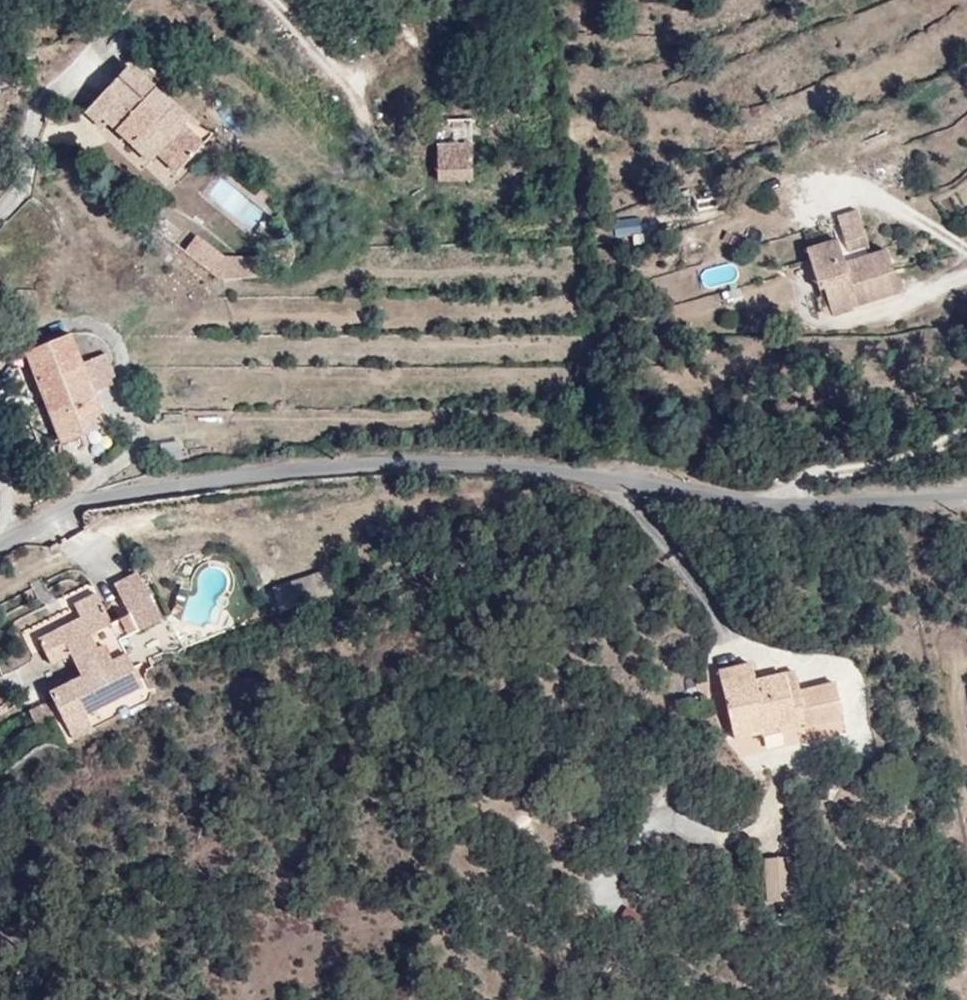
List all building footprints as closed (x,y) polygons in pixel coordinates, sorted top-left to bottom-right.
[(168,160),(187,135),(167,120),(175,108),(108,58),(68,106),(87,123),(94,116),(139,153),(146,144),(168,160)] [(167,120),(187,135),(196,123),(175,108),(167,120)] [(469,135),(434,133),(433,173),(468,175),(469,135)] [(858,213),(839,219),(849,251),(842,252),(838,238),(806,248),(818,287),(822,286),(832,316),(853,311),(851,306),(900,291),(888,249),(871,253),(858,213)] [(642,217),(612,219),(614,240),(643,238),(642,217)] [(190,221),(173,243),(215,275),(238,277),(252,267),(223,245),(190,221)] [(90,401),(121,397),(118,376),(110,376),(109,365),(85,367),(81,337),(79,337),(30,344),(46,447),(95,439),(90,401)] [(80,575),(82,579),(91,600),(101,624),(124,618),(104,565),(96,568),(80,575)] [(111,583),(135,632),(163,619),(139,569),(111,583)] [(10,679),(17,703),(93,680),(77,631),(69,608),(66,595),(45,601),(44,602),(48,616),(30,621),(22,623),(18,610),(0,617),(0,618),(6,640),(24,635),(26,635),(34,657),(14,665),(7,668),(10,679)] [(69,608),(77,631),(101,624),(91,600),(69,608)] [(22,623),(30,621),(48,616),(44,602),(18,610),(22,623)] [(805,725),(841,715),(832,684),(796,692),(792,672),(753,680),(749,664),(717,671),(732,738),(762,732),(761,729),(776,725),(778,728),(804,722),(805,725)] [(707,695),(705,680),(695,681),(695,691),(690,692),(692,698),(707,695)] [(34,726),(54,718),(47,700),(27,708),(34,726)] [(789,899),(790,856),(767,857),(766,900),(789,899)] [(623,906),(616,924),(641,934),(648,915),(623,906)]
